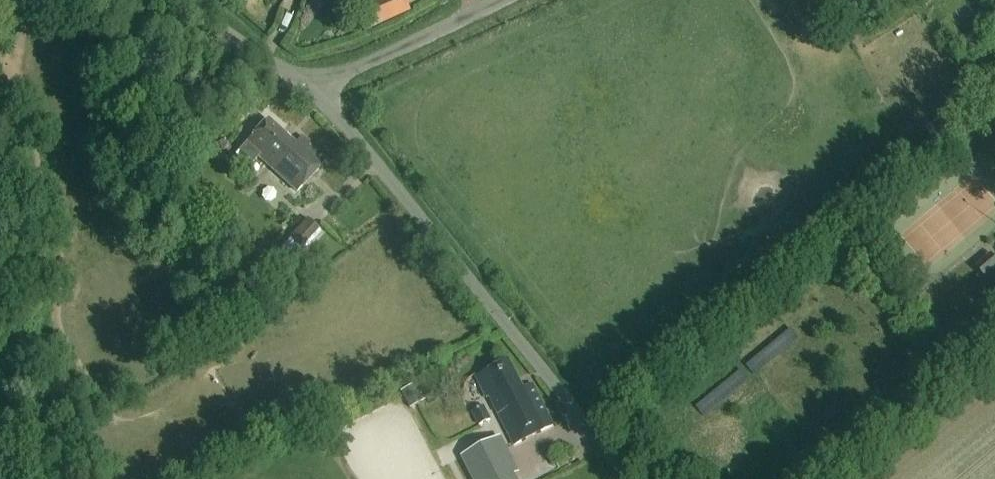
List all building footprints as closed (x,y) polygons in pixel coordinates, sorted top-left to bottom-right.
[(372,29),(412,11),(407,0),(377,0),(363,6),(372,29)] [(994,113),(994,95),(986,101),(994,113)] [(253,162),(258,156),(297,191),(326,159),(300,136),(294,144),(267,120),(248,142),(240,151),(253,162)] [(284,242),(297,255),(320,231),(307,218),(284,242)] [(994,252),(977,268),(990,279),(994,275),(994,253),(994,252)] [(514,445),(553,425),(533,384),(524,389),(509,360),(477,376),(487,397),(490,396),(514,445)] [(420,383),(402,392),(409,404),(426,395),(420,383)] [(485,407),(473,413),(480,426),(491,420),(485,407)] [(474,478),(517,478),(497,440),(463,457),(474,478)]
